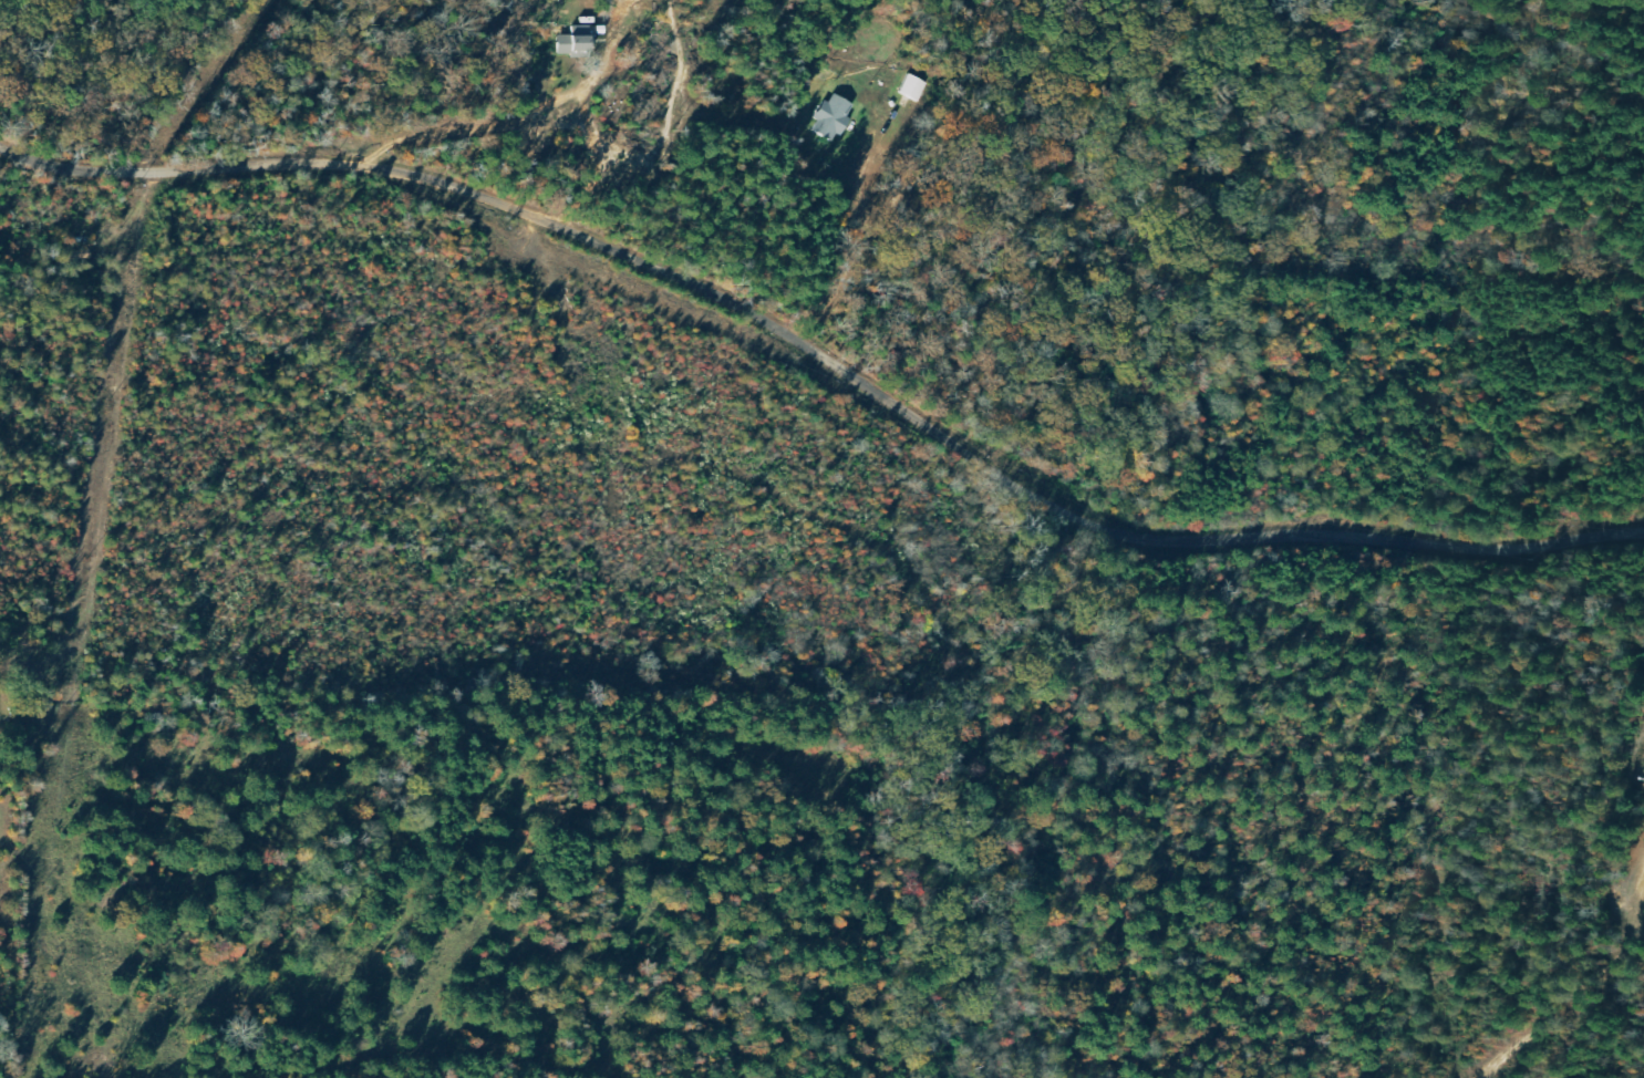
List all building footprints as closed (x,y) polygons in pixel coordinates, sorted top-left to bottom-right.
[(561,35),(562,55),(598,54),(598,34),(561,35)] [(819,120),(822,121),(817,130),(838,143),(853,118),(851,117),(858,105),(836,92),(819,120)]
